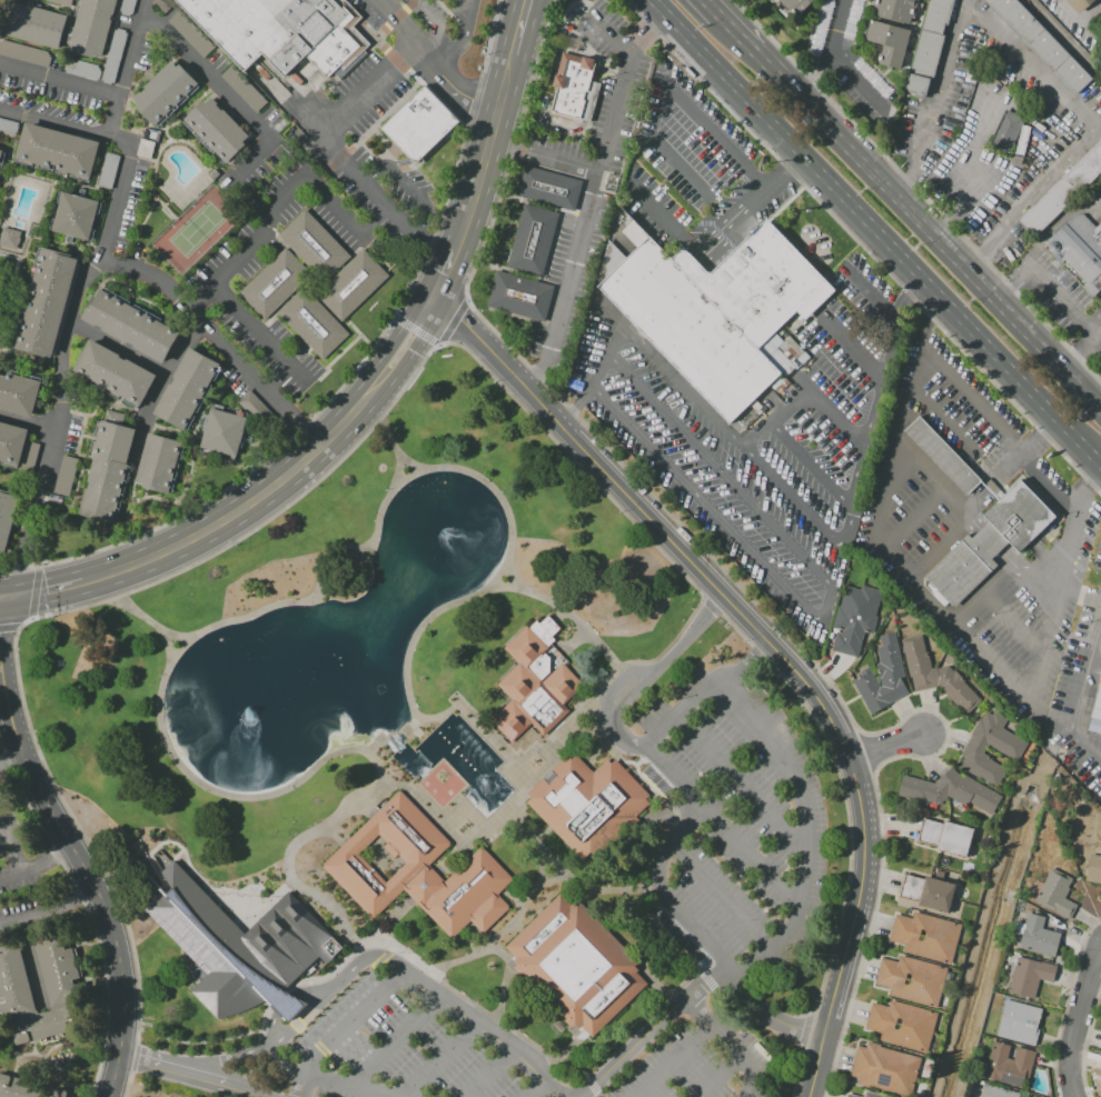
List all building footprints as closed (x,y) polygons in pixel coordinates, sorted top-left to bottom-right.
[(69,52),(82,0),(116,0),(101,58),(93,56),(93,58),(69,52)] [(165,12),(152,0),(171,0),(175,3),(165,12)] [(264,54),(286,78),(308,57),(328,77),(339,66),(344,70),(371,44),(353,27),(361,19),(343,0),(174,0),(244,72),(264,54)] [(794,17),(778,0),(811,0),(794,17)] [(872,7),(874,0),(919,0),(914,18),(910,17),(909,22),(873,14),(875,8),(872,7)] [(904,90),(930,0),(954,0),(926,97),(918,93),(904,90)] [(1074,96),(983,0),(1016,0),(1092,78),(1074,96)] [(1078,13),(1066,0),(1094,0),(1078,13)] [(16,2),(4,33),(58,50),(66,18),(16,2)] [(871,19),(911,30),(900,69),(877,62),(880,53),(872,51),(874,43),(865,41),(871,19)] [(46,67),(50,52),(0,39),(0,55),(46,67)] [(555,77),(557,78),(563,58),(576,62),(578,56),(594,60),(588,80),(577,120),(546,111),(553,88),(555,77)] [(170,61),(143,87),(146,89),(140,93),(139,92),(132,98),(138,103),(135,106),(155,126),(198,84),(179,64),(177,67),(170,61)] [(588,80),(597,82),(586,122),(577,120),(588,80)] [(424,86),(460,124),(419,168),(379,129),(424,86)] [(204,100),(184,119),(226,163),(246,146),(242,142),(248,136),(249,136),(222,109),(221,110),(216,104),(217,103),(211,98),(211,99),(206,103),(204,100)] [(992,142),(1008,110),(1025,119),(1022,126),(1030,128),(1024,156),(1016,154),(1019,134),(1009,151),(992,142)] [(12,136),(0,132),(0,118),(16,122),(12,136)] [(26,122),(14,161),(32,167),(33,163),(38,164),(37,168),(48,171),(50,170),(50,168),(56,170),(54,173),(66,176),(67,172),(72,174),(71,178),(88,182),(89,179),(98,143),(99,141),(26,122)] [(1018,219),(1100,139),(1100,172),(1034,237),(1018,219)] [(98,186),(106,152),(120,156),(112,189),(98,186)] [(527,167),(584,181),(575,212),(562,209),(546,275),(556,279),(546,322),(488,306),(499,267),(505,268),(524,199),(518,198),(527,167)] [(63,192),(52,230),(86,241),(97,201),(63,192)] [(350,257),(324,282),(278,236),(305,210),(350,257)] [(1097,227),(1100,222),(1100,275),(1095,280),(1100,287),(1100,290),(1092,298),(1067,270),(1051,253),(1044,246),(1073,216),(1083,215),(1097,227)] [(655,240),(673,261),(685,248),(712,276),(770,220),(830,282),(761,350),(783,375),(728,422),(598,288),(639,249),(624,233),(636,220),(655,240)] [(17,250),(0,246),(0,238),(3,227),(21,232),(17,250)] [(41,246),(77,258),(51,357),(46,356),(44,357),(12,348),(21,313),(41,246)] [(286,248),(310,275),(260,323),(235,297),(286,248)] [(341,322),(315,296),(364,249),(389,276),(341,322)] [(349,335),(323,360),(277,311),(305,286),(349,335)] [(81,318),(98,288),(178,333),(169,349),(171,350),(162,365),(81,318)] [(90,339),(72,372),(137,408),(156,375),(90,339)] [(190,347),(219,363),(181,429),(152,412),(190,347)] [(30,417),(40,382),(0,371),(0,409),(30,417)] [(237,400),(254,419),(266,409),(248,389),(237,400)] [(212,408),(247,418),(234,458),(200,447),(212,408)] [(906,431),(970,496),(985,480),(922,416),(906,431)] [(102,421),(135,430),(126,463),(128,465),(123,480),(127,481),(116,523),(80,512),(102,421)] [(1,461),(0,465),(17,469),(28,430),(0,423),(0,461),(1,461)] [(148,432),(184,442),(169,495),(135,486),(142,456),(148,432)] [(27,473),(41,447),(29,441),(15,467),(27,473)] [(1024,479),(1060,515),(1022,551),(1012,541),(1002,551),(995,558),(1001,565),(959,607),(928,577),(971,533),(974,537),(982,530),(993,520),(988,515),(1024,479)] [(3,556),(20,495),(0,489),(0,555),(3,556)] [(872,633),(882,590),(861,585),(860,589),(843,585),(832,628),(836,628),(830,650),(857,657),(863,631),(872,633)] [(542,735),(495,685),(517,665),(502,647),(525,626),(526,627),(534,619),(537,622),(546,615),(558,628),(550,635),(554,639),(550,642),(559,652),(568,661),(565,665),(585,686),(564,706),(568,710),(542,735)] [(895,632),(905,677),(902,678),(909,694),(871,715),(852,680),(863,675),(862,670),(869,667),(881,687),(882,686),(881,679),(879,679),(875,665),(881,664),(877,647),(882,646),(880,636),(895,632)] [(902,640),(915,691),(938,687),(966,715),(982,701),(964,682),(965,680),(955,670),(953,671),(949,666),(931,668),(922,635),(902,640)] [(1092,717),(1100,687),(1100,720),(1092,717)] [(960,767),(995,788),(1006,769),(991,760),(991,758),(983,754),(988,746),(1016,761),(1028,742),(1002,728),(1008,719),(994,712),(991,715),(985,711),(981,719),(980,718),(970,734),(971,736),(961,755),(964,758),(960,767)] [(576,754),(569,760),(565,755),(524,792),(528,798),(524,801),(594,874),(664,805),(613,758),(608,762),(602,756),(589,765),(576,754)] [(903,775),(934,782),(951,767),(963,777),(964,776),(1001,797),(991,815),(969,805),(966,807),(948,797),(938,807),(896,796),(903,775)] [(479,847),(507,872),(507,886),(496,895),(509,906),(485,933),(472,921),(452,940),(403,891),(370,919),(317,866),(397,791),(452,842),(429,865),(444,880),(445,881),(452,875),(452,874),(479,847)] [(944,820),(974,829),(966,857),(936,849),(936,847),(918,841),(923,819),(943,825),(944,820)] [(1091,854),(1100,856),(1100,883),(1085,880),(1091,854)] [(279,990),(316,956),(324,965),(341,948),(289,890),(246,930),(176,857),(158,871),(165,885),(140,906),(197,966),(200,963),(209,971),(188,991),(215,1019),(261,1003),(279,990)] [(1051,867),(1074,878),(1064,899),(1078,905),(1071,918),(1035,901),(1051,867)] [(925,876),(956,885),(949,914),(918,905),(919,901),(900,897),(905,875),(924,880),(925,876)] [(557,892),(572,907),(577,901),(637,963),(633,967),(639,973),(635,976),(627,985),(636,993),(595,1034),(592,1031),(588,1035),(579,1026),(576,1029),(571,1025),(569,1026),(513,969),(518,964),(503,947),(557,892)] [(961,925),(950,965),(903,951),(905,945),(889,940),(896,914),(913,918),(914,911),(961,925)] [(1019,947),(1028,912),(1045,917),(1042,928),(1061,934),(1054,957),(1019,947)] [(12,1049),(0,1005),(0,944),(18,939),(37,1014),(52,1009),(33,935),(68,926),(96,1027),(12,1049)] [(890,995),(891,988),(875,984),(882,957),(899,961),(900,955),(948,968),(936,1008),(890,995)] [(1019,957),(1057,967),(1052,981),(1040,978),(1034,999),(1009,991),(1019,957)] [(261,1003),(282,1021),(298,1005),(279,990),(261,1003)] [(1006,999),(1041,1009),(1036,1028),(1040,1029),(1035,1047),(996,1036),(1006,999)] [(890,1000),(938,1014),(926,1054),(879,1040),(881,1034),(865,1029),(872,1003),(887,1007),(890,1000)] [(994,1043),(1010,1047),(1008,1058),(1013,1059),(1016,1047),(1035,1051),(1028,1079),(1024,1078),(1022,1086),(985,1076),(994,1043)] [(921,1058),(911,1096),(856,1081),(857,1078),(850,1076),(859,1045),(865,1047),(866,1044),(921,1058)] [(69,1093),(0,1074),(0,1096),(68,1096),(69,1093)] [(1020,1094),(1019,1096),(981,1096),(984,1084),(1020,1094)]
